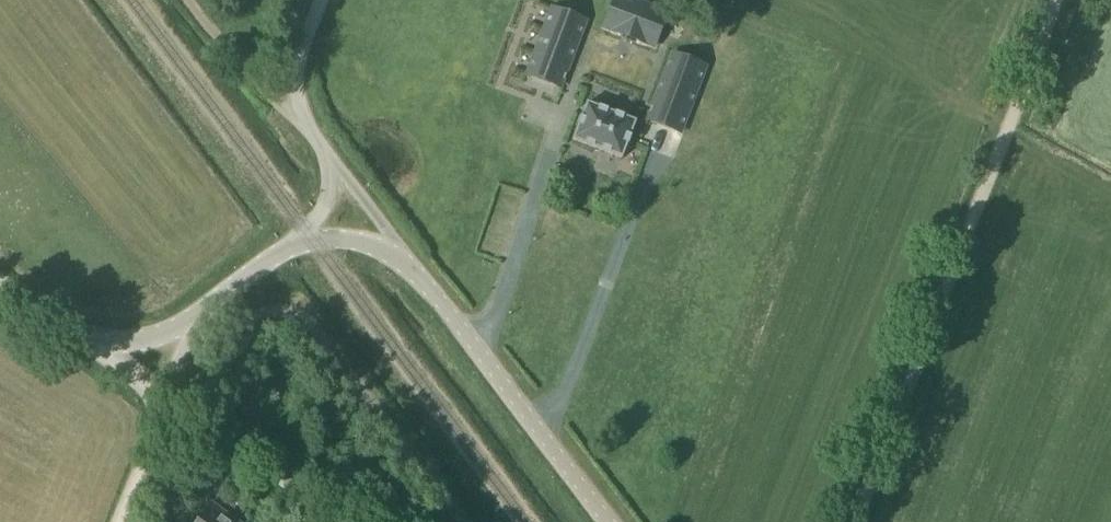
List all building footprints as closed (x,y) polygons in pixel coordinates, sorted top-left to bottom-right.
[(651,49),(663,16),(622,0),(611,0),(599,29),(609,32),(608,34),(641,46),(641,45),(651,49)] [(549,9),(523,77),(555,89),(581,22),(549,9)] [(669,56),(642,123),(675,136),(701,68),(669,56)] [(568,142),(617,161),(631,124),(582,105),(568,142)] [(550,157),(564,163),(570,147),(556,142),(550,157)] [(180,481),(193,491),(202,479),(189,470),(180,481)] [(211,503),(197,521),(237,521),(211,503)]
